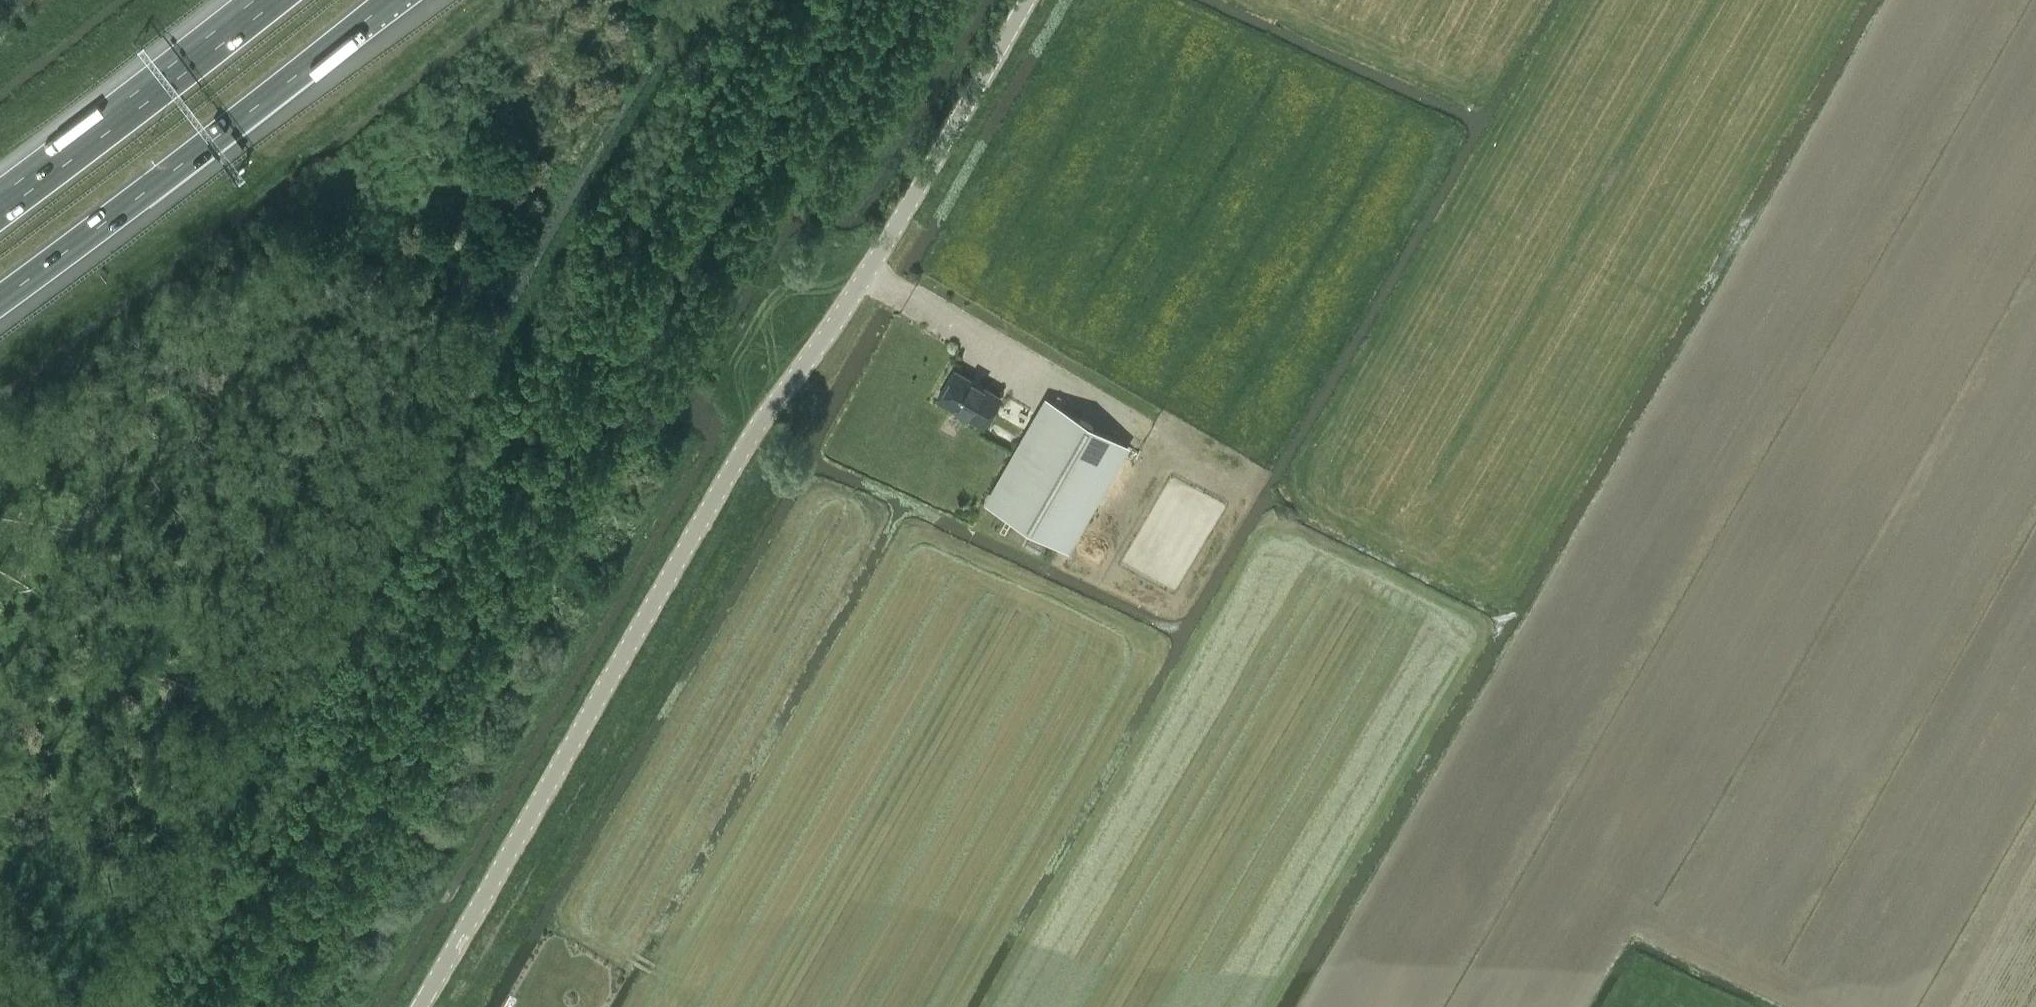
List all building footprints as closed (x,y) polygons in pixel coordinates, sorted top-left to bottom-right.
[(983,424),(999,397),(954,370),(938,398),(983,424)] [(1052,402),(992,506),(1060,545),(1121,442),(1052,402)]
